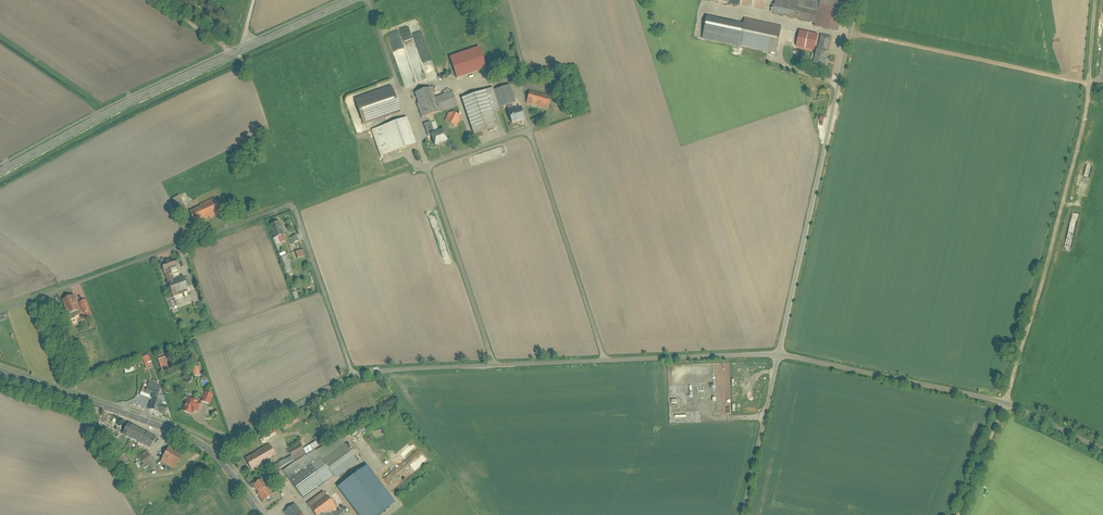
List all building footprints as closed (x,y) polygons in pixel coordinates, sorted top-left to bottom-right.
[(820,0),(777,0),(774,13),(817,23),(816,26),(839,32),(847,0),(820,0)] [(783,29),(746,21),(745,28),(709,21),(705,40),(777,56),(783,29)] [(416,40),(423,37),(418,24),(410,26),(416,40)] [(819,37),(800,33),(797,49),(816,53),(819,37)] [(834,40),(821,37),(815,72),(827,74),(834,40)] [(449,58),(456,79),(486,69),(479,48),(449,58)] [(381,96),(356,104),(362,123),(399,111),(390,84),(379,88),(381,96)] [(431,88),(412,94),(420,118),(455,107),(451,93),(434,98),(431,88)] [(494,89),(463,99),(475,135),(498,128),(493,112),(501,109),(494,89)] [(550,97),(529,91),(526,104),(547,110),(550,97)] [(519,109),(507,113),(511,125),(523,122),(519,109)] [(457,127),(462,117),(450,111),(445,121),(457,127)] [(406,119),(371,131),(379,157),(415,145),(406,119)] [(442,130),(429,134),(433,147),(446,143),(442,130)] [(172,199),(181,215),(188,211),(179,195),(172,199)] [(214,199),(199,205),(200,207),(189,211),(194,223),(209,217),(209,218),(220,214),(214,199)] [(278,221),(268,224),(273,239),(283,235),(278,221)] [(303,249),(295,252),(297,258),(306,256),(303,249)] [(287,255),(281,257),(288,275),(293,273),(287,255)] [(173,257),(159,262),(172,296),(187,291),(182,277),(175,280),(171,270),(177,268),(173,257)] [(74,296),(62,300),(67,315),(80,310),(74,296)] [(169,309),(177,306),(174,296),(166,299),(169,309)] [(85,300),(79,302),(83,313),(85,312),(89,311),(85,300)] [(146,368),(152,365),(149,354),(142,357),(146,368)] [(161,371),(169,369),(166,357),(158,359),(161,371)] [(733,364),(734,377),(737,377),(736,368),(741,368),(741,369),(743,369),(742,363),(733,364)] [(148,383),(145,394),(152,396),(151,398),(163,401),(164,396),(159,395),(161,389),(160,386),(148,383)] [(212,394),(204,390),(200,401),(208,405),(212,394)] [(199,402),(186,397),(181,411),(191,415),(196,411),(199,402)] [(162,403),(152,399),(148,410),(164,416),(167,408),(161,406),(162,403)] [(743,413),(756,413),(756,401),(743,401),(743,413)] [(155,438),(128,422),(121,434),(148,450),(155,438)] [(273,428),(260,435),(264,442),(277,435),(273,428)] [(266,466),(270,473),(319,448),(316,442),(303,448),(301,444),(288,451),(291,456),(270,467),(269,464),(266,466)] [(250,471),(275,458),(267,444),(253,451),(255,454),(245,460),(250,471)] [(181,453),(167,445),(159,459),(173,467),(181,453)] [(344,445),(323,461),(337,478),(357,462),(344,445)] [(413,446),(405,454),(408,457),(416,449),(413,446)] [(235,459),(240,456),(234,447),(229,450),(235,459)] [(145,451),(137,456),(144,467),(152,462),(145,451)] [(298,496),(328,474),(315,456),(298,468),(293,461),(279,471),(298,496)] [(339,488),(358,514),(379,514),(395,504),(369,468),(339,488)] [(273,495),(262,479),(253,485),(263,501),(273,495)] [(321,492),(306,504),(314,514),(345,514),(341,510),(337,513),(321,492)] [(295,504),(283,513),(285,514),(303,514),(295,504)]
